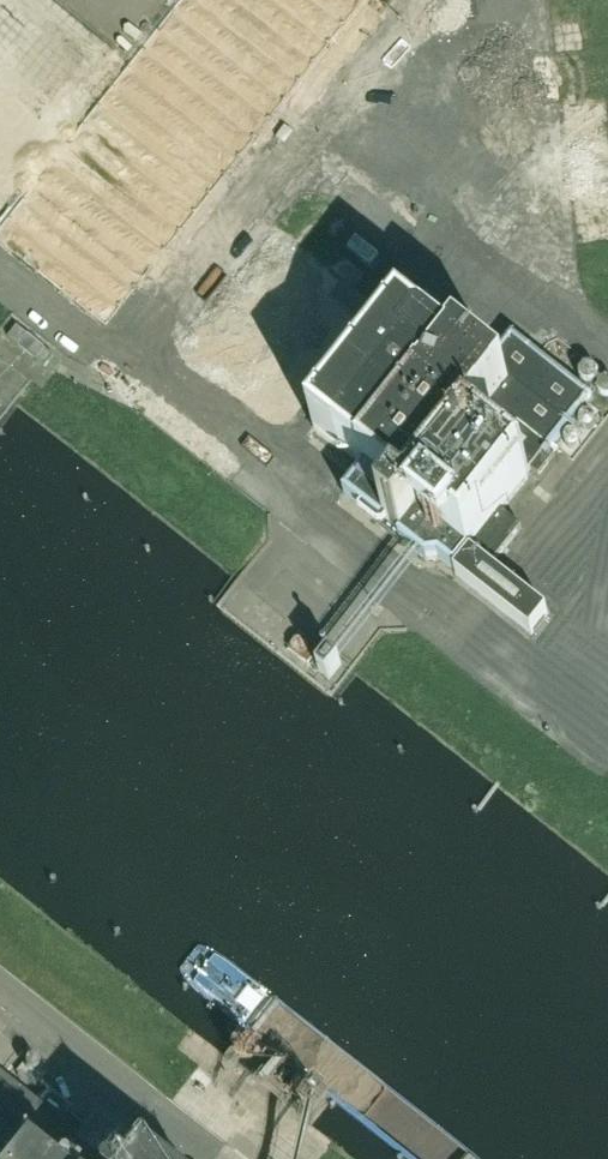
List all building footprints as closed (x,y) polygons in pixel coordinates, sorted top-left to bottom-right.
[(0,241),(0,253),(107,335),(180,241),(174,236),(145,273),(122,270),(108,273),(96,264),(284,19),(281,43),(311,46),(265,55),(264,72),(257,71),(255,89),(264,77),(268,100),(302,94),(337,48),(328,41),(330,26),(309,24),(307,42),(285,26),(298,23),(300,0),(185,0),(0,241)] [(225,156),(239,167),(270,125),(246,108),(224,137),(234,144),(225,156)] [(583,217),(584,245),(607,244),(607,216),(583,217)] [(453,574),(493,610),(515,586),(476,550),(453,574)] [(71,1116),(41,1154),(30,1145),(50,1118),(0,1078),(0,1158),(125,1158),(71,1116)]
